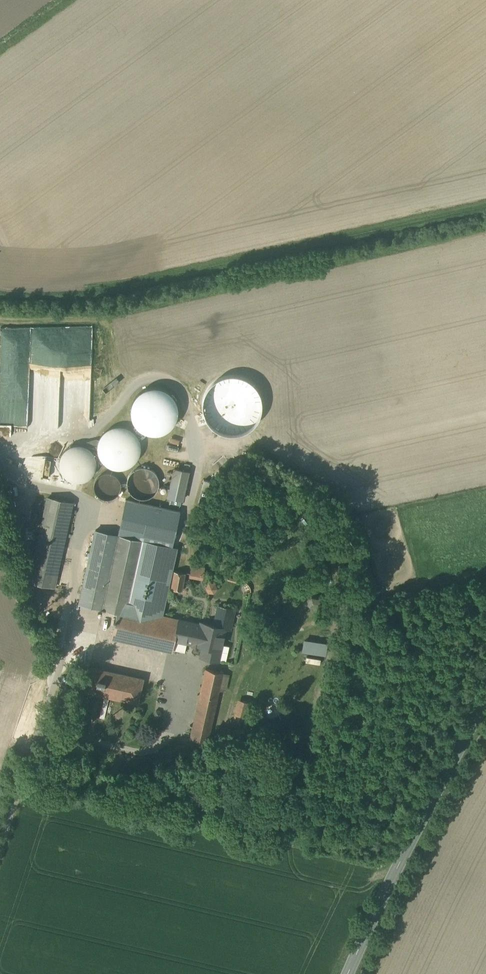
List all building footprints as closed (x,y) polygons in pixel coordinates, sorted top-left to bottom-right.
[(173,400),(167,394),(160,391),(151,390),(144,392),(137,397),(133,404),(131,414),(133,422),(139,430),(146,434),(154,435),(158,435),(165,432),(169,430),(174,424),(176,416),(176,408),(173,400)] [(129,430),(123,428),(116,427),(107,430),(102,435),(98,443),(97,451),(99,456),(103,462),(109,467),(113,468),(121,469),(128,467),(134,462),(139,453),(139,446),(137,439),(135,435),(129,430)] [(83,446),(78,445),(72,446),(67,448),(63,453),(59,460),(59,467),(61,471),(65,476),(72,481),(78,482),(85,480),(91,475),(95,470),(96,462),(94,456),(89,449),(83,446)] [(156,474),(154,472),(149,469),(144,467),(136,469),(132,472),(129,475),(127,480),(127,485),(129,491),(132,495),(137,498),(142,499),(146,498),(151,496),(155,493),(157,490),(158,485),(158,479),(156,474)] [(190,473),(175,469),(168,497),(183,501),(190,473)] [(111,474),(108,474),(103,474),(99,476),(96,480),(95,484),(95,488),(95,491),(98,495),(101,497),(106,499),(110,499),(114,497),(117,495),(119,491),(120,487),(119,483),(118,479),(115,476),(111,474)] [(73,506),(46,499),(27,584),(53,591),(73,506)] [(125,500),(117,536),(172,547),(180,511),(125,500)] [(117,536),(94,531),(79,604),(118,612),(112,637),(171,650),(173,641),(178,617),(164,614),(178,549),(172,547),(117,536)] [(237,610),(218,606),(214,625),(178,617),(173,641),(202,647),(199,657),(219,661),(225,635),(220,634),(221,629),(232,631),(237,610)] [(327,644),(305,640),(302,653),(325,657),(327,644)] [(143,679),(90,666),(84,692),(137,704),(143,679)] [(223,674),(205,670),(189,737),(207,741),(223,674)] [(253,705),(238,701),(233,721),(248,725),(253,705)] [(302,746),(283,742),(281,754),(299,758),(302,746)]
